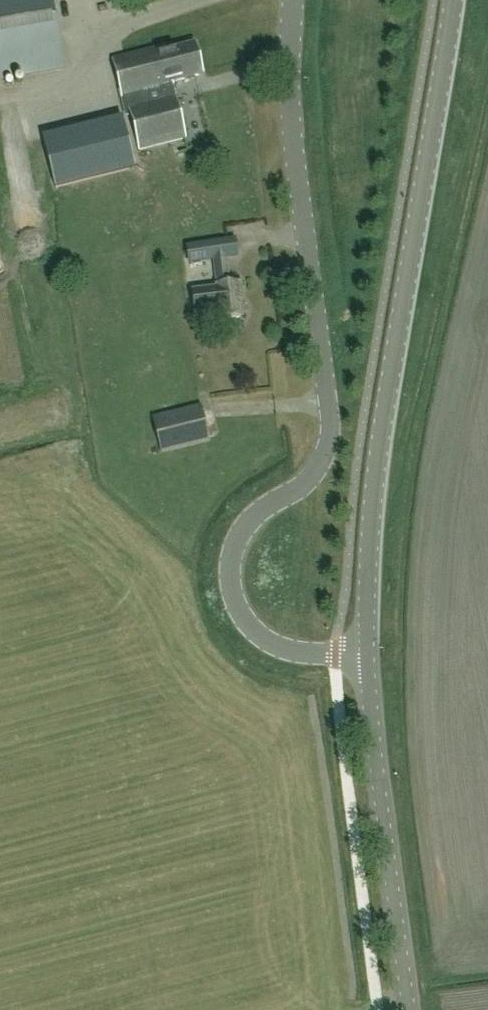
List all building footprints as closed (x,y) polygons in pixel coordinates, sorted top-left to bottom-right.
[(63,68),(51,0),(0,0),(0,79),(63,68)] [(188,151),(185,138),(173,87),(173,88),(172,83),(202,74),(195,43),(165,51),(163,46),(112,59),(126,116),(130,115),(142,162),(188,151)] [(234,239),(187,246),(189,262),(213,259),(216,288),(191,291),(194,312),(220,310),(221,320),(242,317),(239,296),(242,296),(240,283),(229,284),(226,257),(237,255),(234,239)] [(152,418),(161,454),(208,442),(200,407),(152,418)]
